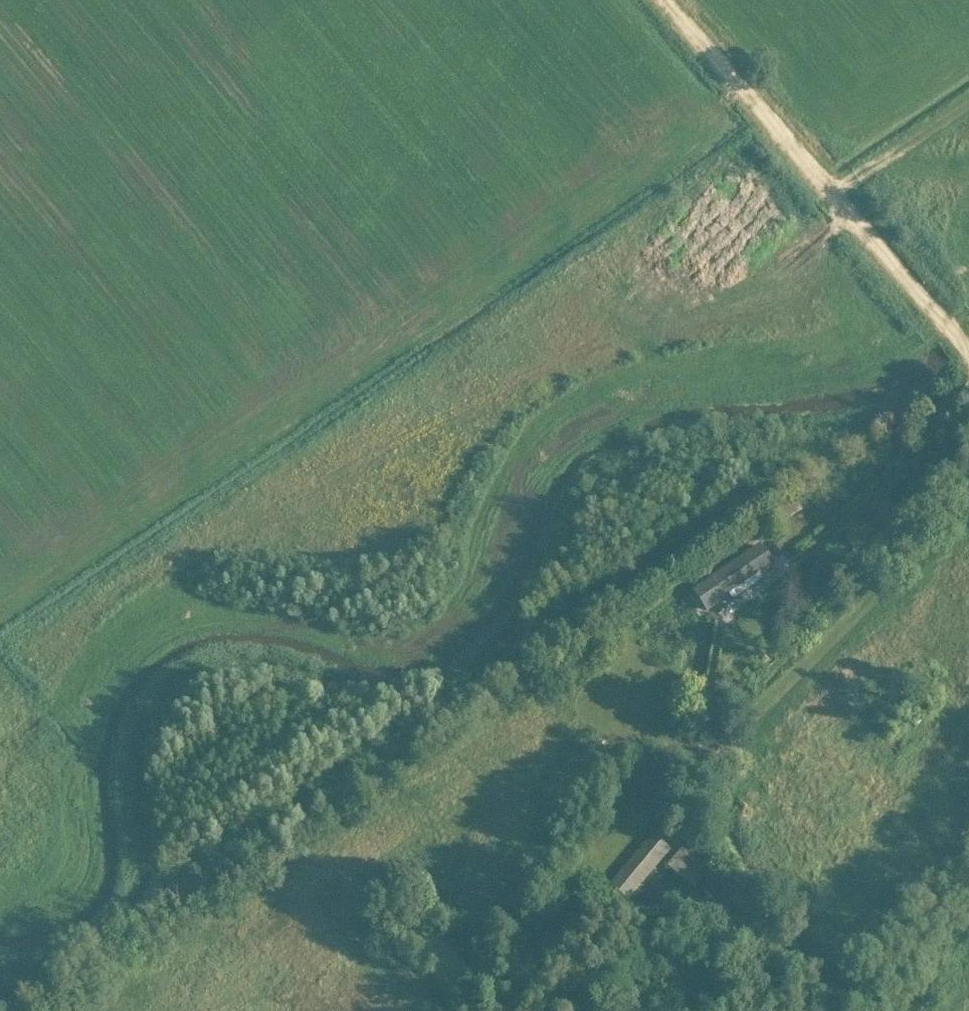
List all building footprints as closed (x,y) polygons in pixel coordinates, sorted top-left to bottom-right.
[(760,547),(692,594),(704,612),(730,594),(733,598),(761,578),(759,575),(772,565),(760,547)] [(628,901),(670,851),(652,835),(610,885),(628,901)] [(668,867),(694,890),(710,871),(683,849),(668,867)]
